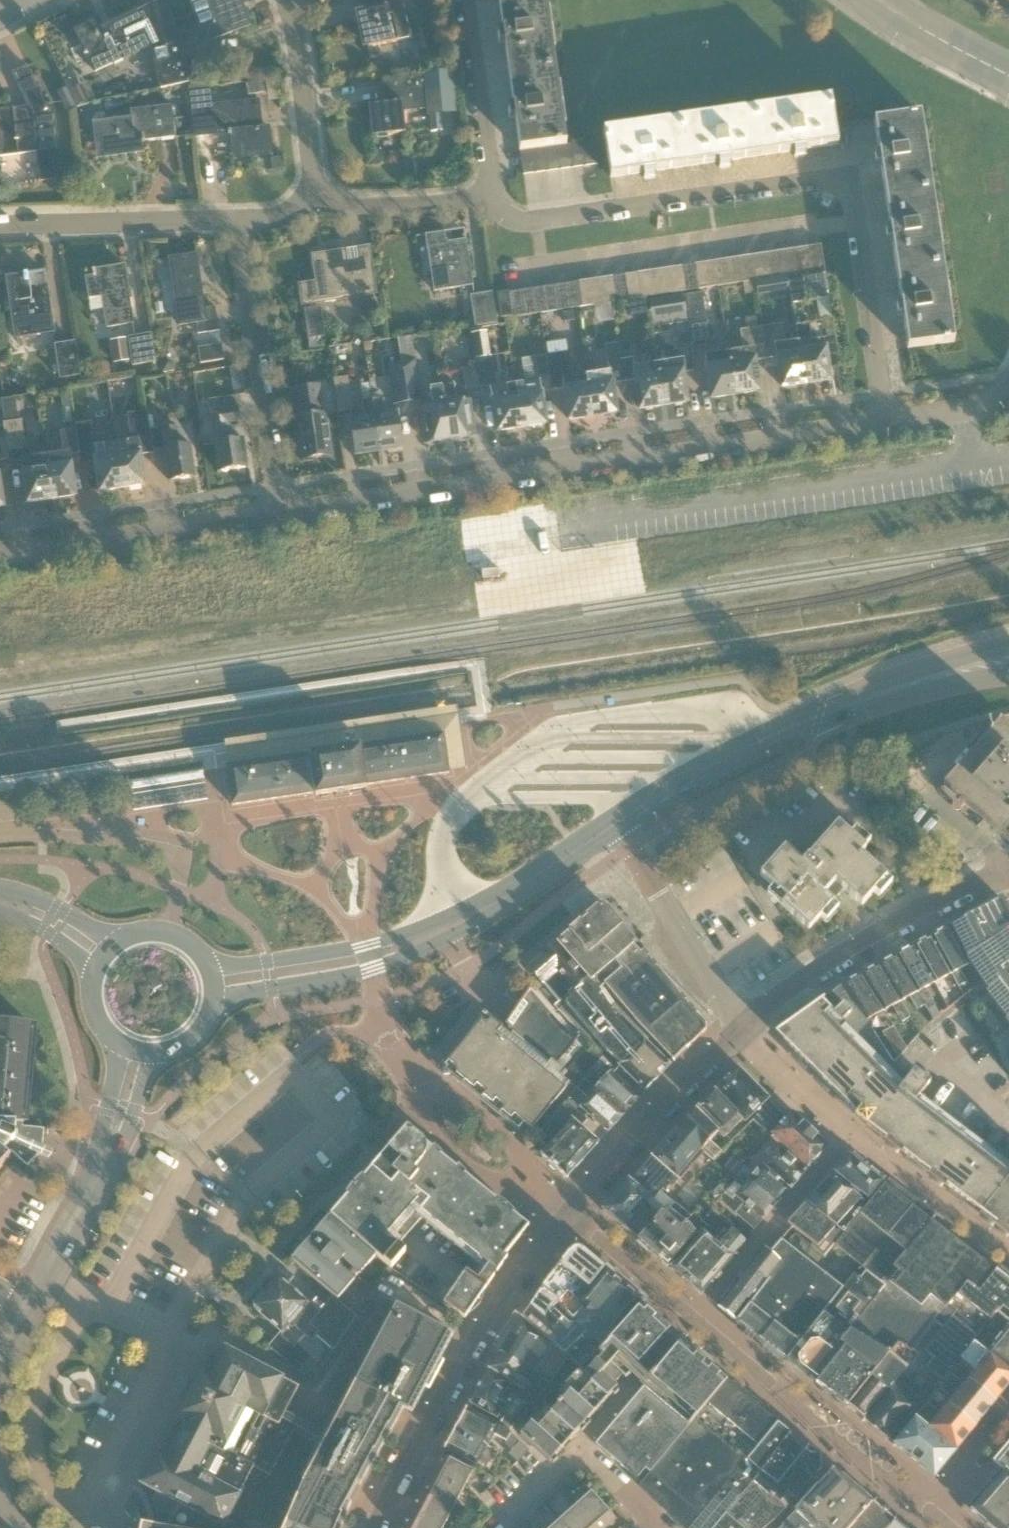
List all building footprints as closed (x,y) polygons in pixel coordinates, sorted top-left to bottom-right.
[(196,67),(221,58),(214,39),(250,26),(241,0),(191,0),(205,40),(189,46),(196,67)] [(402,0),(372,0),(373,8),(355,12),(357,24),(364,23),(369,47),(398,42),(398,41),(409,38),(402,0)] [(556,68),(546,0),(499,0),(503,31),(498,32),(500,44),(505,43),(509,75),(556,68)] [(93,22),(76,31),(95,72),(151,45),(153,50),(159,85),(160,89),(190,83),(180,38),(178,33),(159,42),(154,31),(149,20),(143,23),(137,11),(110,24),(112,27),(107,29),(106,26),(97,30),(93,22)] [(27,66),(13,73),(28,106),(0,110),(0,157),(37,153),(39,169),(40,181),(61,179),(60,167),(53,104),(45,104),(27,66)] [(556,68),(509,75),(514,106),(509,107),(510,119),(515,119),(520,152),(533,150),(545,149),(557,147),(567,146),(567,145),(556,68)] [(385,105),(369,106),(372,137),(406,133),(404,111),(427,109),(424,74),(383,80),(385,105)] [(246,84),(248,95),(264,94),(262,82),(246,84)] [(82,85),(68,92),(75,106),(89,100),(82,85)] [(258,101),(211,107),(209,86),(190,89),(192,109),(195,138),(230,134),(233,161),(272,156),(269,128),(262,129),(258,101)] [(66,111),(75,106),(66,88),(57,92),(66,111)] [(755,110),(762,157),(793,152),(794,157),(806,155),(805,150),(838,146),(831,99),(755,110)] [(175,138),(172,105),(130,110),(131,118),(94,122),(98,159),(144,154),(143,141),(175,138)] [(730,161),(762,157),(755,110),(680,120),(686,168),(718,163),(719,168),(731,166),(730,161)] [(444,130),(442,115),(429,116),(431,132),(444,130)] [(885,198),(932,191),(921,115),(874,122),(879,155),(873,155),(875,167),(880,167),(885,198)] [(655,172),(686,168),(680,120),(603,131),(610,179),(643,174),(643,179),(656,177),(655,172)] [(585,167),(597,166),(594,141),(582,143),(585,167)] [(572,169),(585,167),(582,143),(569,145),(572,169)] [(560,171),(572,169),(569,145),(567,145),(567,146),(557,147),(560,171)] [(548,173),(560,171),(557,147),(545,149),(548,173)] [(536,174),(548,173),(545,149),(533,150),(536,174)] [(523,176),(536,174),(533,150),(520,152),(523,176)] [(896,273),(943,267),(932,191),(885,198),(890,230),(884,230),(886,242),(891,242),(896,273)] [(446,241),(445,233),(426,236),(435,293),(473,286),(466,240),(447,243),(447,241),(446,241)] [(813,277),(825,275),(821,246),(809,248),(813,277)] [(802,279),(813,277),(809,248),(798,250),(802,279)] [(790,280),(802,279),(798,250),(786,251),(790,276),(790,280)] [(778,278),(790,276),(786,251),(775,253),(778,278)] [(361,262),(346,264),(344,253),(325,255),(324,256),(314,257),(316,267),(315,267),(318,284),(301,286),(304,304),(351,297),(377,293),(373,268),(362,269),(361,262)] [(767,280),(778,278),(775,253),(763,255),(767,280)] [(216,307),(205,309),(196,255),(170,259),(180,326),(196,323),(198,335),(220,331),(216,307)] [(756,282),(767,280),(763,255),(752,257),(756,282)] [(744,283),(756,282),(752,257),(740,258),(744,283)] [(732,285),(744,283),(740,258),(728,260),(732,285)] [(721,287),(732,285),(728,260),(717,262),(721,287)] [(709,289),(721,287),(717,262),(706,264),(709,289)] [(698,290),(709,289),(706,264),(694,265),(698,290)] [(686,292),(698,290),(694,265),(682,267),(686,292)] [(104,308),(108,329),(134,324),(125,266),(93,271),(94,277),(86,278),(90,299),(106,296),(108,307),(104,308)] [(675,294),(686,292),(682,267),(671,269),(675,294)] [(943,267),(896,273),(901,305),(896,306),(898,318),(903,317),(907,350),(954,343),(943,267)] [(663,295),(675,294),(671,269),(660,271),(663,295)] [(652,297),(663,295),(660,271),(648,272),(652,297)] [(55,333),(45,272),(7,278),(16,338),(55,333)] [(641,299),(652,297),(648,272),(637,274),(641,299)] [(629,301),(641,299),(637,274),(625,276),(629,301)] [(792,305),(828,300),(829,300),(825,275),(813,277),(802,279),(790,280),(788,281),(792,305)] [(617,302),(629,301),(625,276),(613,278),(617,302)] [(605,304),(617,302),(613,278),(602,279),(605,304)] [(594,306),(605,304),(602,279),(590,281),(594,306)] [(757,296),(771,294),(769,280),(755,282),(757,296)] [(582,308),(594,306),(590,281),(578,283),(582,308)] [(571,309),(582,308),(578,283),(567,284),(571,309)] [(559,311),(571,309),(567,284),(555,286),(559,311)] [(548,313),(559,311),(555,286),(544,288),(548,313)] [(536,314),(548,313),(544,288),(532,290),(536,314)] [(524,316),(536,314),(532,290),(521,291),(524,316)] [(512,318),(524,316),(521,291),(509,293),(512,317),(512,318)] [(498,323),(493,292),(471,296),(476,327),(498,323)] [(512,317),(509,293),(509,292),(497,294),(501,319),(512,317)] [(686,315),(683,295),(650,300),(653,320),(686,315)] [(371,301),(369,303),(371,313),(379,312),(378,300),(371,301)] [(309,337),(328,336),(326,305),(307,307),(309,337)] [(575,312),(563,314),(564,323),(576,321),(575,312)] [(757,317),(745,319),(747,331),(759,329),(757,317)] [(691,323),(695,348),(710,346),(707,320),(691,323)] [(799,344),(806,385),(829,382),(823,340),(811,342),(809,325),(796,327),(798,344),(799,344)] [(799,344),(798,344),(785,346),(782,326),(761,329),(766,361),(778,359),(782,389),(806,385),(799,344)] [(754,362),(766,361),(761,329),(759,329),(747,331),(740,332),(743,352),(729,355),(735,396),(758,393),(754,362)] [(488,331),(472,334),(473,344),(489,341),(488,331)] [(156,363),(152,335),(129,338),(133,366),(156,363)] [(401,361),(407,403),(422,400),(412,337),(398,339),(401,361)] [(111,342),(114,363),(129,361),(125,339),(111,342)] [(81,375),(75,341),(55,344),(60,379),(81,375)] [(624,382),(620,361),(618,344),(604,346),(608,372),(587,376),(593,418),(617,414),(612,383),(624,382)] [(201,364),(225,360),(222,345),(198,349),(201,364)] [(479,388),(498,385),(492,352),(474,354),(476,367),(479,388)] [(593,418),(587,376),(571,378),(567,353),(547,356),(552,391),(564,389),(569,421),(593,418)] [(711,400),(735,396),(729,355),(705,358),(711,400)] [(540,393),(552,391),(547,356),(531,359),(535,383),(515,386),(522,429),(545,425),(540,393)] [(168,359),(160,361),(162,373),(175,371),(173,363),(168,359)] [(620,361),(624,382),(635,380),(640,410),(664,407),(657,365),(634,369),(633,359),(620,361)] [(394,404),(407,403),(401,361),(388,363),(394,404)] [(664,407),(687,403),(681,361),(657,365),(664,407)] [(243,366),(230,368),(232,380),(245,378),(243,366)] [(466,390),(479,388),(476,367),(463,369),(466,390)] [(333,379),(338,413),(353,411),(348,377),(333,379)] [(442,387),(450,440),(474,436),(469,403),(457,405),(454,385),(442,387)] [(327,415),(323,415),(319,386),(295,390),(299,419),(296,419),(301,451),(299,451),(301,463),(314,461),(313,459),(331,457),(329,443),(330,443),(328,428),(329,428),(327,415)] [(498,432),(522,429),(515,386),(491,390),(498,432)] [(442,387),(430,389),(433,409),(422,410),(427,444),(450,440),(442,387)] [(70,395),(61,396),(63,409),(72,407),(70,395)] [(371,401),(378,451),(401,447),(397,415),(383,417),(380,400),(371,401)] [(355,454),(378,451),(371,401),(362,403),(365,419),(350,421),(355,454)] [(243,440),(230,442),(227,424),(240,423),(238,408),(211,412),(215,444),(219,472),(247,468),(243,440)] [(153,453),(147,411),(128,414),(132,442),(115,445),(122,489),(144,486),(140,455),(153,453)] [(6,439),(7,452),(26,450),(22,420),(3,423),(6,439)] [(122,489),(115,445),(94,448),(90,424),(76,426),(76,430),(80,454),(81,465),(96,463),(100,493),(122,489)] [(179,447),(176,428),(150,431),(153,451),(165,450),(170,482),(195,478),(191,445),(179,447)] [(69,456),(80,454),(76,430),(60,433),(63,456),(46,459),(51,500),(75,497),(69,456)] [(6,439),(0,440),(0,461),(8,460),(7,452),(6,439)] [(28,504),(51,500),(46,459),(22,462),(28,504)] [(1008,844),(1008,842),(1008,730),(1000,722),(943,787),(1008,844)] [(361,748),(366,786),(449,774),(443,736),(361,748)] [(918,771),(929,780),(952,755),(941,745),(918,771)] [(310,755),(315,794),(316,796),(367,788),(366,786),(361,748),(310,755)] [(233,806),(315,794),(310,755),(227,768),(233,806)] [(206,770),(132,779),(136,809),(210,800),(206,770)] [(887,878),(866,860),(861,855),(866,849),(838,824),(803,864),(785,848),(760,876),(773,887),(767,893),(809,930),(834,901),(831,899),(842,887),(862,906),(887,878)] [(1003,903),(1001,900),(960,920),(961,922),(975,949),(991,972),(989,973),(1008,1000),(1007,1002),(1008,1005),(1008,915),(1003,903)] [(619,1066),(646,1092),(658,1080),(656,1079),(669,1065),(643,1040),(639,1044),(598,996),(601,993),(599,990),(604,986),(672,1061),(710,1029),(644,951),(642,952),(635,944),(637,943),(624,928),(607,908),(602,907),(598,907),(542,955),(543,956),(529,968),(559,1003),(562,1001),(606,1051),(620,1064),(619,1066)] [(969,965),(967,962),(948,927),(931,936),(950,975),(958,987),(967,982),(959,970),(969,965)] [(942,979),(950,975),(931,936),(913,946),(934,984),(943,999),(947,997),(945,994),(950,991),(942,979)] [(924,993),(922,990),(934,984),(913,946),(896,956),(925,1005),(928,1010),(935,1006),(927,992),(924,993)] [(921,1007),(925,1005),(896,956),(878,965),(900,1002),(909,997),(917,1010),(921,1007)] [(910,1018),(900,1002),(878,965),(861,975),(884,1011),(892,1006),(901,1022),(910,1018)] [(906,1049),(884,1011),(861,975),(843,984),(866,1021),(875,1016),(882,1028),(887,1026),(889,1029),(882,1032),(897,1058),(906,1049)] [(893,1064),(868,1024),(866,1021),(843,984),(784,1027),(783,1041),(866,1125),(895,1148),(938,1181),(973,1208),(1008,1236),(1008,1164),(921,1095),(930,1083),(914,1070),(908,1079),(893,1064)] [(574,1041),(562,1031),(529,994),(531,990),(530,989),(505,1025),(509,1027),(506,1031),(486,1015),(447,1062),(442,1063),(444,1077),(451,1076),(451,1078),(518,1132),(524,1125),(531,1131),(570,1084),(577,1090),(584,1080),(601,1059),(592,1048),(570,1067),(566,1072),(557,1064),(578,1039),(577,1038),(574,1041)] [(935,1006),(928,1010),(932,1019),(940,1015),(935,1006)] [(14,1154),(28,1166),(39,1155),(42,1156),(44,1152),(46,1146),(43,1145),(44,1129),(23,1127),(24,1123),(25,1123),(25,1122),(27,1122),(35,1030),(33,1030),(33,1027),(17,1024),(0,1024),(0,1169),(14,1154)] [(745,1122),(769,1099),(739,1068),(715,1092),(742,1119),(745,1122)] [(595,1090),(624,1115),(639,1099),(611,1073),(602,1083),(599,1080),(600,1079),(592,1073),(585,1081),(595,1090)] [(595,1090),(585,1081),(584,1080),(577,1090),(579,1092),(587,1099),(579,1108),(608,1132),(624,1115),(595,1090)] [(731,1142),(739,1134),(734,1128),(742,1119),(715,1092),(699,1107),(721,1129),(718,1132),(724,1138),(725,1136),(731,1142)] [(580,1129),(587,1121),(565,1102),(540,1134),(549,1124),(560,1134),(541,1156),(567,1179),(597,1144),(580,1129)] [(762,1128),(780,1110),(772,1102),(754,1120),(762,1128)] [(701,1150),(705,1154),(713,1161),(721,1152),(710,1142),(718,1132),(696,1110),(678,1128),(677,1128),(701,1150)] [(809,1168),(819,1157),(828,1146),(792,1112),(772,1133),(809,1168)] [(652,1158),(679,1181),(688,1172),(705,1154),(701,1150),(677,1128),(675,1130),(676,1130),(652,1158)] [(529,1228),(505,1208),(407,1130),(330,1217),(391,1270),(405,1253),(398,1247),(425,1215),(488,1266),(478,1280),(467,1271),(443,1304),(465,1319),(508,1258),(505,1255),(529,1228)] [(792,1188),(807,1171),(780,1148),(765,1164),(792,1188)] [(844,1231),(861,1212),(858,1209),(882,1182),(849,1156),(808,1202),(844,1231)] [(679,1181),(652,1158),(651,1157),(630,1182),(653,1201),(660,1192),(664,1187),(669,1191),(679,1181)] [(724,1167),(736,1178),(745,1167),(733,1157),(724,1167)] [(790,1190),(762,1166),(754,1174),(746,1168),(741,1174),(777,1205),(790,1190)] [(777,1205),(741,1174),(725,1192),(733,1199),(736,1195),(745,1203),(736,1213),(754,1229),(763,1219),(764,1220),(777,1205)] [(640,1242),(665,1211),(667,1209),(673,1203),(660,1192),(653,1201),(630,1182),(629,1181),(603,1211),(640,1242)] [(884,1240),(912,1206),(885,1185),(835,1245),(861,1266),(882,1240),(884,1240)] [(667,1209),(665,1211),(640,1242),(668,1266),(694,1236),(694,1235),(693,1233),(704,1222),(695,1213),(691,1217),(676,1204),(675,1205),(673,1203),(667,1209)] [(789,1224),(793,1227),(799,1232),(814,1243),(811,1246),(824,1256),(843,1234),(838,1230),(838,1231),(805,1205),(789,1224)] [(880,1282),(930,1220),(912,1206),(884,1240),(882,1240),(861,1266),(867,1271),(880,1282)] [(732,1258),(745,1242),(717,1217),(703,1233),(732,1258)] [(337,1301),(354,1281),(375,1257),(330,1218),(292,1261),(333,1298),(337,1301)] [(979,1292),(996,1271),(930,1220),(880,1282),(885,1286),(853,1327),(892,1351),(898,1342),(912,1352),(912,1351),(949,1305),(967,1283),(979,1292)] [(789,1245),(781,1240),(771,1252),(782,1261),(769,1278),(737,1321),(787,1360),(843,1288),(803,1257),(811,1246),(814,1243),(799,1232),(789,1245)] [(701,1293),(732,1258),(703,1233),(672,1269),(701,1293)] [(589,1289),(596,1281),(604,1269),(576,1245),(542,1288),(530,1306),(544,1318),(552,1309),(580,1282),(589,1289)] [(782,1261),(771,1252),(765,1247),(755,1259),(722,1301),(723,1310),(736,1320),(768,1277),(769,1278),(782,1261)] [(596,1324),(611,1337),(640,1304),(642,1302),(605,1270),(589,1290),(589,1289),(580,1282),(552,1309),(544,1318),(530,1306),(522,1318),(552,1345),(563,1355),(596,1324)] [(885,1286),(880,1282),(867,1271),(860,1279),(854,1274),(843,1288),(787,1360),(812,1380),(841,1343),(853,1327),(885,1286)] [(998,1311),(1008,1297),(1008,1281),(996,1271),(979,1292),(967,1283),(949,1305),(957,1311),(926,1351),(951,1371),(957,1363),(968,1350),(974,1342),(998,1311)] [(337,1301),(333,1298),(319,1313),(308,1303),(307,1304),(301,1299),(297,1291),(293,1292),(279,1279),(264,1295),(262,1293),(261,1294),(262,1296),(255,1303),(256,1311),(258,1313),(258,1314),(258,1315),(260,1312),(283,1332),(288,1326),(292,1329),(294,1327),(312,1343),(317,1336),(333,1351),(356,1318),(349,1311),(337,1301)] [(998,1311),(1008,1320),(1008,1297),(998,1311)] [(352,1504),(348,1502),(357,1484),(361,1486),(374,1460),(375,1461),(388,1435),(389,1436),(403,1409),(412,1414),(453,1335),(396,1306),(383,1300),(318,1397),(342,1409),(303,1484),(284,1527),(341,1527),(352,1504)] [(550,1464),(564,1449),(622,1383),(669,1330),(640,1304),(611,1337),(600,1348),(580,1370),(562,1391),(554,1400),(548,1406),(521,1437),(550,1464)] [(359,1321),(364,1313),(354,1305),(349,1311),(356,1318),(359,1321)] [(984,1350),(995,1336),(990,1332),(999,1320),(995,1317),(985,1329),(986,1329),(975,1343),(984,1350)] [(533,1375),(552,1345),(522,1318),(500,1352),(533,1375)] [(857,1395),(878,1369),(892,1351),(853,1327),(841,1343),(845,1346),(817,1383),(848,1407),(857,1395)] [(1007,1327),(987,1352),(1008,1370),(1008,1328),(1007,1327)] [(269,1347),(299,1373),(313,1357),(297,1344),(294,1348),(279,1335),(269,1347)] [(912,1352),(898,1342),(892,1351),(878,1369),(879,1369),(849,1407),(864,1419),(919,1356),(912,1351),(912,1352)] [(934,1474),(955,1450),(954,1449),(975,1425),(996,1401),(995,1401),(1008,1385),(1008,1371),(975,1343),(957,1363),(959,1364),(894,1440),(934,1474)] [(710,1369),(681,1344),(661,1367),(659,1366),(648,1378),(650,1380),(596,1444),(637,1479),(645,1469),(650,1474),(672,1447),(727,1382),(711,1368),(710,1369)] [(223,1527),(253,1468),(270,1477),(293,1432),(279,1425),(286,1411),(311,1424),(317,1414),(292,1400),(298,1388),(282,1380),(282,1379),(226,1350),(212,1376),(201,1370),(176,1418),(188,1423),(169,1459),(158,1454),(142,1484),(157,1493),(153,1502),(158,1514),(155,1527),(142,1525),(141,1527),(225,1527),(223,1527)] [(500,1352),(489,1370),(523,1391),(526,1386),(533,1375),(500,1352)] [(580,1370),(567,1359),(551,1383),(563,1390),(580,1370)] [(529,1408),(535,1398),(523,1391),(489,1370),(469,1402),(497,1420),(506,1406),(498,1402),(506,1389),(511,1392),(509,1395),(529,1408)] [(888,1439),(920,1403),(927,1394),(905,1374),(896,1384),(892,1388),(865,1419),(888,1439)] [(698,1518),(730,1482),(744,1464),(777,1424),(727,1382),(672,1447),(650,1474),(639,1487),(681,1527),(690,1527),(698,1518)] [(526,1386),(523,1391),(535,1398),(548,1406),(554,1400),(562,1391),(550,1384),(544,1393),(533,1386),(531,1389),(526,1386)] [(494,1425),(465,1409),(455,1429),(486,1447),(491,1449),(493,1445),(489,1443),(493,1435),(505,1442),(511,1433),(495,1424),(494,1425)] [(500,1425),(511,1431),(515,1424),(504,1418),(500,1425)] [(790,1435),(777,1424),(744,1464),(730,1482),(698,1518),(690,1527),(714,1527),(742,1495),(762,1473),(790,1435)] [(476,1466),(486,1447),(455,1429),(444,1448),(476,1466)] [(788,1508),(821,1469),(820,1460),(790,1435),(762,1473),(742,1495),(714,1527),(766,1527),(788,1508)] [(512,1451),(509,1454),(518,1463),(529,1451),(520,1442),(512,1451)] [(993,1462),(1001,1469),(968,1508),(992,1527),(1008,1527),(1008,1443),(993,1462)] [(463,1491),(473,1472),(441,1455),(431,1475),(463,1491)] [(873,1503),(834,1470),(780,1527),(852,1527),(873,1503)] [(482,1481),(492,1487),(496,1479),(486,1474),(482,1481)] [(453,1510),(463,1491),(431,1475),(421,1494),(453,1510)] [(579,1487),(585,1493),(592,1487),(587,1480),(579,1487)] [(615,1519),(592,1492),(575,1507),(594,1527),(605,1527),(615,1519)] [(453,1510),(421,1494),(411,1513),(440,1527),(444,1527),(453,1510)] [(895,1521),(873,1503),(852,1527),(888,1527),(895,1521)] [(575,1507),(559,1521),(565,1527),(594,1527),(575,1507)] [(411,1513),(403,1527),(440,1527),(411,1513)]
